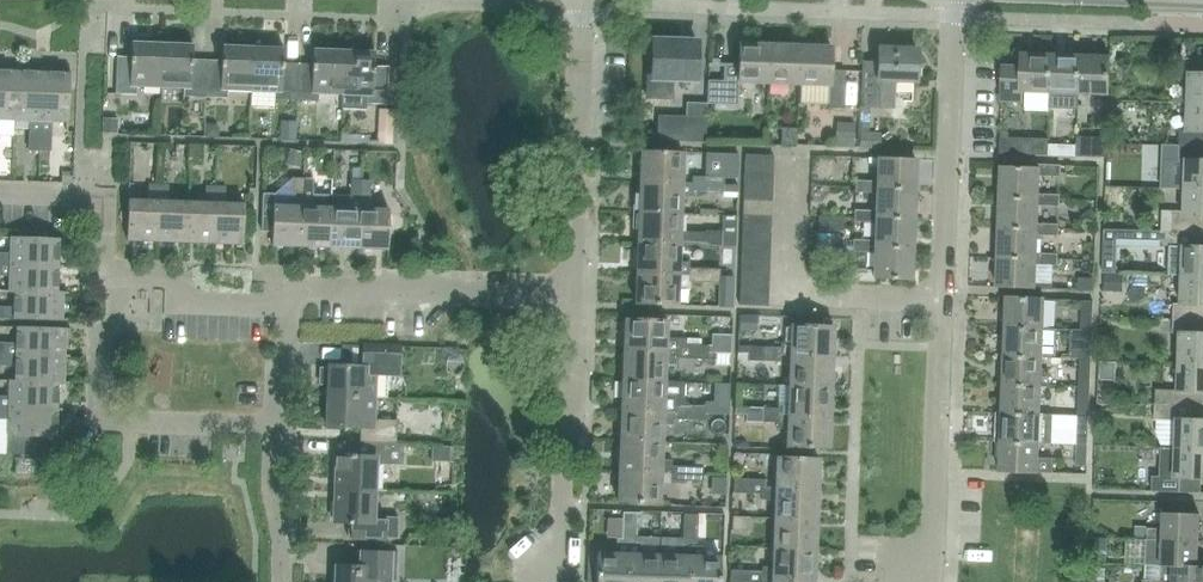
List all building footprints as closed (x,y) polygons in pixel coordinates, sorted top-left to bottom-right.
[(696,81),(697,42),(654,40),(653,76),(647,75),(647,99),(673,99),(673,80),(696,81)] [(159,88),(161,44),(131,43),(131,59),(116,58),(115,95),(135,96),(136,87),(159,88)] [(204,98),(206,61),(192,60),(191,45),(161,44),(159,88),(183,89),(183,97),(204,98)] [(741,84),(769,84),(770,45),(739,44),(738,67),(724,67),(724,83),(709,83),(708,104),(740,105),(741,84)] [(800,85),(801,46),(770,45),(769,84),(800,85)] [(250,92),(252,48),(221,46),(221,61),(206,61),(204,98),(226,99),(226,91),(250,92)] [(832,47),(801,46),(800,85),(830,86),(829,108),(844,109),(846,71),(831,71),(832,47)] [(283,49),(252,48),(250,92),(274,93),(274,101),(297,102),(298,64),(283,64),(283,49)] [(916,82),(917,50),(878,49),(878,62),(864,62),(862,107),(859,107),(858,133),(859,133),(859,148),(880,149),(880,133),(868,132),(869,108),(893,109),(894,81),(916,82)] [(341,95),(343,51),(312,50),(312,65),(298,64),(297,102),(320,103),(320,95),(341,95)] [(373,52),(343,51),(341,95),(343,95),(342,109),(366,110),(367,104),(385,105),(387,68),(373,67),(373,52)] [(1050,92),(1051,54),(1022,53),(1022,67),(1003,67),(1001,101),(1022,102),(1022,91),(1050,92)] [(1079,93),(1080,55),(1051,54),(1050,92),(1049,107),(1063,107),(1063,92),(1079,93)] [(1109,56),(1080,55),(1079,93),(1108,94),(1109,56)] [(1188,102),(1202,102),(1202,59),(1183,58),(1183,73),(1189,74),(1188,102)] [(14,121),(15,72),(0,72),(0,137),(14,137),(14,121)] [(41,122),(42,73),(15,72),(14,121),(30,121),(29,131),(29,151),(40,151),(41,122)] [(70,74),(42,73),(41,122),(40,151),(49,151),(50,131),(52,131),(52,122),(68,123),(70,74)] [(1188,102),(1187,130),(1180,130),(1180,145),(1202,145),(1202,102),(1188,102)] [(393,109),(378,109),(376,143),(392,144),(393,109)] [(707,117),(657,115),(656,140),(706,142),(707,117)] [(117,133),(117,119),(104,119),(103,133),(117,133)] [(279,121),(278,140),(296,141),(297,121),(279,121)] [(215,123),(205,123),(205,137),(219,137),(219,128),(215,123)] [(370,130),(343,129),(343,137),(370,139),(370,130)] [(782,129),(781,144),(796,144),(797,129),(782,129)] [(1106,137),(1076,136),(1076,155),(1105,156),(1106,137)] [(1049,139),(1000,138),(1000,154),(1048,156),(1049,139)] [(1180,145),(1164,145),(1162,188),(1185,189),(1202,189),(1202,145),(1180,145)] [(357,161),(357,151),(341,151),(341,161),(357,161)] [(641,151),(640,181),(681,183),(682,152),(641,151)] [(705,153),(704,177),(708,177),(724,177),(738,178),(739,155),(705,153)] [(744,155),(744,169),(772,171),(773,156),(744,155)] [(855,191),(877,192),(877,188),(915,189),(916,160),(878,158),(877,181),(856,180),(855,191)] [(1001,167),(1000,197),(1039,198),(1039,193),(1040,175),(1060,175),(1061,165),(1038,164),(1038,168),(1001,167)] [(772,186),(772,171),(744,169),(743,184),(772,186)] [(72,171),(62,171),(61,183),(72,183),(72,171)] [(692,185),(692,189),(707,190),(708,177),(704,177),(692,176),(692,185)] [(724,177),(708,177),(707,190),(723,191),(724,177)] [(302,247),(303,191),(304,179),(293,179),(293,195),(263,194),(262,232),(273,232),(273,246),(302,247)] [(331,248),(332,195),(314,194),(314,180),(304,179),(303,191),(302,247),(331,248)] [(359,249),(361,193),(361,181),(352,181),(350,193),(350,196),(332,195),(331,248),(359,249)] [(361,181),(361,193),(359,249),(388,250),(389,209),(371,209),(372,181),(361,181)] [(691,198),(692,189),(692,185),(681,184),(681,183),(640,181),(640,194),(637,194),(634,196),(633,212),(680,213),(681,198),(691,198)] [(771,201),(772,186),(743,184),(743,200),(771,201)] [(156,243),(158,188),(148,187),(148,203),(128,202),(127,242),(156,243)] [(185,244),(184,203),(168,203),(168,188),(158,188),(156,243),(185,244)] [(914,219),(915,189),(877,188),(877,192),(876,211),(855,210),(854,221),(876,221),(876,218),(914,219)] [(214,245),(215,189),(205,189),(204,204),(184,203),(185,244),(214,245)] [(224,189),(215,189),(214,245),(242,246),(244,205),(224,205),(224,189)] [(1185,189),(1184,211),(1163,210),(1162,231),(1202,232),(1202,189),(1185,189)] [(1060,194),(1039,193),(1039,198),(1000,197),(999,226),(1038,228),(1038,223),(1039,205),(1059,205),(1060,194)] [(771,216),(771,201),(743,200),(742,214),(771,216)] [(680,233),(680,213),(633,212),(633,228),(636,231),(639,231),(638,243),(679,244),(679,245),(705,245),(721,246),(722,231),(705,230),(705,233),(680,233)] [(770,231),(771,216),(742,214),(742,230),(770,231)] [(843,217),(817,217),(817,231),(843,231),(843,217)] [(913,249),(914,219),(876,218),(876,221),(875,240),(854,239),(853,250),(874,251),(874,248),(913,249)] [(1059,223),(1038,223),(1038,228),(999,226),(998,256),(1037,258),(1037,252),(1038,234),(1058,235),(1059,223)] [(1162,231),(1105,229),(1104,272),(1117,272),(1118,244),(1183,246),(1182,275),(1202,276),(1202,232),(1162,231)] [(769,246),(770,231),(742,230),(741,245),(769,246)] [(58,266),(59,241),(10,239),(10,254),(0,254),(0,265),(58,266)] [(679,263),(679,245),(679,244),(638,243),(637,273),(678,275),(688,275),(688,282),(690,282),(704,283),(704,268),(689,268),(690,263),(679,263)] [(769,261),(769,246),(741,245),(741,260),(769,261)] [(912,279),(913,249),(874,248),(874,251),(874,270),(853,269),(852,280),(874,281),(874,278),(912,279)] [(1058,254),(1037,252),(1037,258),(998,256),(997,286),(1036,287),(1037,264),(1057,265),(1058,254)] [(768,276),(769,261),(741,260),(740,275),(768,276)] [(58,266),(0,265),(0,276),(9,276),(9,292),(15,292),(57,292),(58,266)] [(721,269),(704,268),(704,283),(720,283),(721,269)] [(690,289),(690,282),(688,282),(688,275),(678,275),(637,273),(636,304),(677,305),(678,288),(690,289)] [(1124,274),(1105,273),(1104,291),(1124,292),(1124,274)] [(768,291),(768,276),(740,275),(740,290),(768,291)] [(1182,275),(1181,303),(1173,303),(1173,318),(1202,319),(1202,276),(1182,275)] [(767,306),(768,291),(740,290),(739,305),(767,306)] [(15,292),(15,309),(0,309),(0,319),(63,321),(64,292),(57,292),(15,292)] [(1006,296),(1005,325),(1044,326),(1045,297),(1006,296)] [(1092,321),(1093,301),(1082,300),(1081,321),(1092,321)] [(626,318),(625,349),(676,351),(676,358),(692,358),(692,344),(687,344),(687,338),(667,338),(668,319),(626,318)] [(1173,318),(1172,332),(1180,332),(1179,361),(1202,362),(1202,319),(1173,318)] [(781,342),(781,346),(781,355),(791,355),(791,354),(833,356),(834,325),(792,323),(791,342),(781,342)] [(1043,343),(1044,326),(1005,325),(1004,354),(1043,355),(1043,357),(1050,358),(1051,343),(1043,343)] [(65,358),(66,331),(19,329),(19,345),(0,345),(0,355),(65,358)] [(1091,351),(1092,329),(1081,329),(1080,350),(1091,351)] [(708,345),(692,344),(692,358),(708,359),(708,345)] [(765,360),(765,346),(749,345),(749,360),(765,360)] [(780,361),(781,355),(781,346),(765,346),(765,360),(780,361)] [(675,365),(676,358),(676,351),(625,349),(623,379),(665,381),(666,364),(675,365)] [(327,395),(374,397),(387,397),(388,376),(398,377),(399,354),(362,353),(361,365),(328,364),(328,367),(320,367),(319,383),(328,383),(327,395)] [(831,386),(833,356),(791,354),(791,355),(790,385),(831,386)] [(1042,372),(1043,357),(1043,355),(1004,354),(1003,383),(1042,384),(1042,386),(1049,386),(1049,372),(1042,372)] [(17,382),(58,384),(64,385),(65,358),(0,355),(0,366),(8,366),(17,366),(17,382)] [(1090,379),(1090,358),(1080,357),(1079,379),(1090,379)] [(1115,359),(1101,359),(1101,376),(1115,376),(1115,359)] [(1179,361),(1178,390),(1170,390),(1156,390),(1155,403),(1202,405),(1202,362),(1179,361)] [(665,382),(665,381),(623,379),(622,410),(664,412),(674,413),(674,420),(689,420),(690,406),(684,399),(685,383),(665,382)] [(58,384),(17,382),(11,382),(10,398),(0,397),(0,408),(58,411),(58,384)] [(1041,413),(1042,386),(1042,384),(1003,383),(1002,412),(1041,413)] [(830,417),(831,386),(790,385),(789,415),(830,417)] [(1089,407),(1089,386),(1078,385),(1078,407),(1089,407)] [(373,419),(374,397),(327,395),(326,425),(361,427),(361,441),(390,441),(390,444),(396,444),(397,420),(373,419)] [(1155,403),(1155,420),(1157,420),(1157,434),(1161,446),(1175,446),(1175,448),(1202,449),(1202,405),(1155,403)] [(705,421),(706,413),(706,407),(705,407),(690,406),(689,420),(705,421)] [(762,422),(763,407),(747,407),(747,421),(762,422)] [(778,429),(788,429),(787,446),(829,448),(830,417),(789,415),(788,417),(778,416),(779,408),(763,407),(762,422),(778,423),(778,429)] [(58,411),(0,408),(0,454),(44,455),(44,437),(57,437),(58,411)] [(673,429),(674,420),(674,413),(664,412),(622,410),(621,441),(663,442),(664,428),(673,429)] [(1050,414),(1041,413),(1002,412),(1001,441),(1040,442),(1049,443),(1050,414)] [(1087,436),(1088,414),(1078,414),(1077,435),(1087,436)] [(404,444),(396,444),(390,444),(390,441),(361,441),(354,440),(354,457),(338,456),(337,489),(374,491),(375,464),(403,465),(404,444)] [(662,461),(663,442),(621,441),(620,472),(671,473),(671,480),(687,481),(688,467),(672,467),(672,461),(662,461)] [(1039,456),(1040,444),(1040,442),(1001,441),(1000,470),(1053,472),(1054,457),(1039,456)] [(1086,465),(1087,444),(1076,443),(1076,464),(1086,465)] [(1161,447),(1160,477),(1152,476),(1152,492),(1166,492),(1166,491),(1201,492),(1202,478),(1202,449),(1175,448),(1161,447)] [(776,479),(776,487),(817,489),(819,457),(777,456),(776,479)] [(703,467),(688,467),(687,481),(703,481),(703,467)] [(662,473),(620,472),(619,502),(661,504),(661,484),(662,473)] [(750,493),(750,479),(735,479),(735,493),(750,493)] [(766,487),(766,481),(766,480),(750,479),(750,493),(762,493),(762,500),(775,500),(775,518),(816,519),(817,489),(776,487),(766,487)] [(373,515),(374,491),(337,489),(336,522),(351,523),(351,537),(386,538),(398,539),(399,517),(387,517),(387,516),(373,515)] [(1148,527),(1147,537),(1199,539),(1200,513),(1163,511),(1162,527),(1148,527)] [(623,528),(637,528),(637,512),(623,512),(623,528)] [(685,514),(684,530),(698,530),(698,515),(685,514)] [(749,531),(750,516),(734,515),(733,530),(749,531)] [(815,549),(816,519),(775,518),(774,548),(815,549)] [(629,544),(636,544),(636,542),(636,537),(637,528),(623,528),(622,538),(616,538),(615,554),(598,553),(597,581),(628,581),(629,544)] [(1146,537),(1146,528),(1136,528),(1135,536),(1146,537)] [(690,557),(690,546),(697,546),(698,530),(684,530),(683,545),(676,545),(675,556),(659,556),(658,581),(689,581),(690,557)] [(1103,536),(1092,535),(1092,550),(1103,550),(1103,536)] [(628,581),(658,581),(659,556),(660,538),(636,537),(636,542),(636,544),(629,544),(628,581)] [(1197,564),(1199,539),(1147,537),(1147,548),(1146,564),(1161,564),(1174,565),(1197,566),(1197,564)] [(690,557),(689,581),(720,581),(721,558),(702,557),(702,546),(697,546),(690,546),(690,557)] [(761,571),(761,578),(814,580),(815,549),(774,548),(773,567),(761,566),(761,571)] [(334,581),(378,581),(378,580),(398,581),(399,552),(370,551),(369,564),(335,562),(334,581)] [(1197,566),(1174,565),(1161,564),(1146,564),(1145,578),(1144,578),(1144,581),(1202,581),(1202,564),(1197,564),(1197,566)] [(730,581),(746,581),(746,570),(731,570),(730,581)] [(746,570),(746,581),(814,581),(814,580),(761,578),(761,571),(746,570)]
